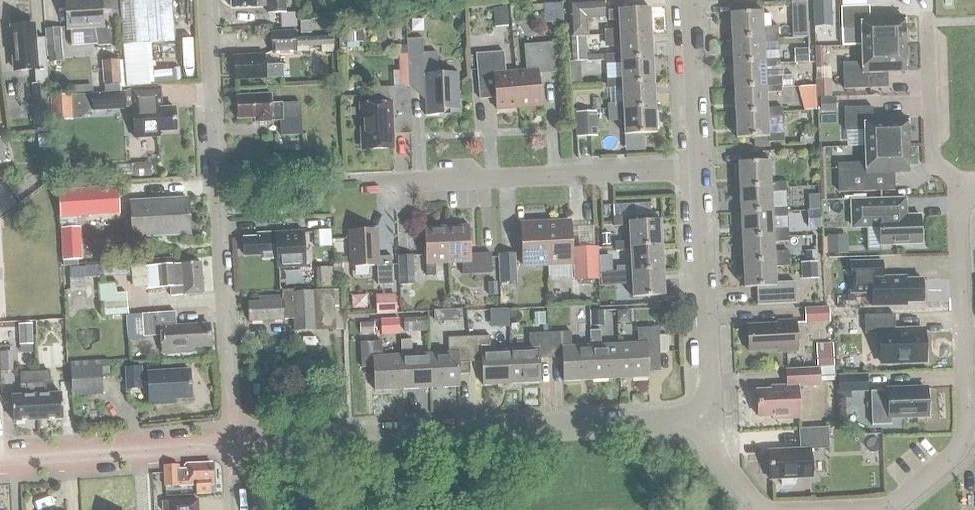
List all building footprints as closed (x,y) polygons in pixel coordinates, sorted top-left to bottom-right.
[(94,28),(95,45),(109,44),(108,27),(103,28),(101,0),(65,0),(67,30),(94,28)] [(124,44),(176,40),(173,0),(121,0),(124,44)] [(232,9),(267,7),(268,14),(281,14),(281,28),(297,27),(297,13),(285,13),(285,0),(232,0),(232,9)] [(604,18),(602,2),(569,4),(572,37),(588,36),(587,19),(604,18)] [(814,2),(814,14),(831,14),(831,2),(814,2)] [(562,3),(543,3),(543,22),(562,21),(562,3)] [(790,3),(791,24),(807,24),(806,3),(790,3)] [(858,28),(859,45),(904,43),(903,16),(868,17),(868,5),(840,6),(841,29),(858,28)] [(506,6),(492,7),(494,20),(507,19),(506,6)] [(604,30),(604,35),(651,33),(650,8),(618,10),(608,11),(608,21),(619,21),(620,29),(604,30)] [(730,42),(763,40),(763,42),(778,41),(777,26),(762,27),(761,11),(729,13),(730,42)] [(332,30),(332,20),(312,21),(312,31),(332,30)] [(301,22),(301,34),(312,33),(312,31),(312,21),(301,22)] [(37,83),(50,82),(46,37),(34,38),(33,23),(13,25),(17,70),(36,69),(37,83)] [(60,28),(45,29),(48,63),(63,62),(60,28)] [(362,38),(361,28),(347,29),(348,39),(362,38)] [(295,53),(294,32),(271,33),(272,54),(295,53)] [(605,54),(606,59),(652,56),(651,33),(604,35),(605,40),(620,39),(621,54),(605,54)] [(309,46),(320,46),(321,53),(334,52),(333,36),(297,37),(297,52),(309,52),(309,46)] [(571,38),(572,61),(587,61),(586,37),(571,38)] [(459,110),(457,74),(458,74),(458,73),(442,73),(437,71),(436,52),(423,53),(423,38),(407,39),(409,88),(422,87),(422,94),(426,97),(427,116),(443,115),(443,110),(459,110)] [(730,42),(731,65),(764,64),(764,67),(779,66),(778,56),(764,57),(763,42),(763,40),(730,42)] [(526,71),(516,72),(519,108),(541,106),(538,74),(554,72),(552,43),(524,46),(526,71)] [(904,43),(859,45),(860,62),(842,62),(843,88),(871,87),(870,71),(904,70),(904,43)] [(814,47),(816,97),(832,97),(831,80),(821,80),(820,47),(814,47)] [(809,50),(793,51),(794,65),(809,65),(809,50)] [(519,108),(516,72),(505,73),(503,52),(476,54),(478,80),(494,79),(496,110),(519,108)] [(236,80),(283,77),(282,65),(274,65),(274,60),(265,61),(265,55),(235,57),(236,80)] [(607,80),(607,84),(654,82),(652,56),(606,59),(606,65),(609,64),(610,71),(621,70),(622,79),(607,80)] [(102,61),(104,84),(119,83),(117,59),(102,61)] [(731,65),(733,90),(765,88),(765,91),(780,90),(779,77),(782,77),(781,66),(779,66),(764,67),(764,64),(731,65)] [(581,71),(568,72),(569,85),(582,85),(581,71)] [(398,121),(409,121),(410,134),(411,134),(409,88),(408,76),(399,76),(400,88),(374,89),(374,104),(360,105),(362,150),(394,149),(393,128),(395,128),(398,125),(398,121)] [(608,104),(608,109),(655,107),(654,82),(607,84),(607,89),(622,88),(623,103),(608,104)] [(161,109),(160,88),(132,89),(135,138),(160,136),(160,132),(176,131),(175,109),(161,109)] [(733,90),(734,116),(766,115),(766,116),(781,115),(781,106),(766,107),(765,91),(765,88),(733,90)] [(125,109),(124,91),(70,95),(70,105),(90,103),(91,111),(125,109)] [(70,95),(50,96),(52,122),(71,120),(70,105),(70,95)] [(237,96),(238,119),(256,118),(256,123),(273,122),(273,120),(281,120),(281,135),(301,134),(300,104),(272,105),(272,95),(237,96)] [(835,97),(820,98),(821,113),(836,112),(835,97)] [(32,99),(31,99),(34,129),(50,128),(48,98),(32,99)] [(864,130),(865,146),(907,144),(906,117),(872,118),(872,106),(844,107),(844,130),(864,130)] [(608,109),(608,114),(624,113),(625,134),(656,133),(655,107),(608,109)] [(575,113),(576,137),(597,136),(596,112),(575,113)] [(766,115),(734,116),(735,138),(754,137),(768,136),(768,141),(782,140),(782,132),(767,132),(766,116),(766,115)] [(51,131),(36,132),(37,147),(52,146),(51,131)] [(768,136),(754,137),(755,146),(768,145),(768,141),(768,136)] [(907,144),(865,146),(866,162),(838,163),(838,191),(874,190),(874,172),(908,171),(907,144)] [(736,162),(738,189),(770,188),(770,191),(784,190),(784,181),(770,182),(769,160),(736,162)] [(151,162),(134,163),(134,177),(151,176),(151,162)] [(60,215),(118,212),(116,186),(58,190),(60,215)] [(738,189),(739,216),(771,214),(771,216),(786,215),(786,206),(771,207),(770,191),(770,188),(738,189)] [(820,193),(809,194),(810,209),(821,208),(820,193)] [(921,243),(920,215),(881,215),(881,199),(851,199),(852,226),(878,225),(878,244),(921,243)] [(131,203),(133,238),(190,234),(188,200),(131,203)] [(649,203),(612,205),(613,217),(649,215),(649,203)] [(821,211),(809,212),(810,225),(822,225),(821,211)] [(739,216),(741,240),(772,238),(772,241),(787,240),(787,227),(772,228),(771,216),(771,214),(739,216)] [(662,246),(661,220),(629,222),(629,217),(615,218),(615,226),(629,226),(629,241),(630,247),(662,246)] [(570,220),(546,222),(547,264),(571,263),(570,220)] [(547,264),(546,222),(521,223),(522,266),(547,264)] [(491,253),(470,254),(469,226),(447,227),(448,263),(461,262),(462,275),(492,273),(491,253)] [(80,227),(60,228),(62,260),(82,259),(80,227)] [(448,263),(447,227),(424,228),(425,264),(426,264),(426,277),(435,276),(434,264),(448,263)] [(330,230),(317,231),(318,247),(331,246),(330,230)] [(377,266),(378,285),(393,284),(392,257),(378,257),(376,230),(350,232),(352,267),(377,266)] [(264,260),(277,260),(277,269),(306,267),(304,232),(258,235),(258,238),(244,239),(245,257),(263,256),(264,260)] [(609,234),(600,234),(601,245),(609,245),(609,234)] [(848,253),(848,235),(826,235),(827,254),(848,253)] [(741,240),(742,262),(774,261),(773,266),(789,265),(788,251),(773,252),(772,241),(772,238),(741,240)] [(631,271),(663,270),(662,246),(630,247),(629,241),(616,242),(616,252),(630,251),(631,266),(631,271)] [(579,280),(598,280),(597,248),(578,248),(579,280)] [(804,251),(804,260),(816,260),(816,251),(804,251)] [(498,254),(499,283),(516,282),(515,253),(498,254)] [(397,257),(399,285),(414,284),(412,256),(397,257)] [(850,261),(850,278),(871,278),(872,306),(906,305),(906,302),(922,301),(922,278),(905,279),(905,276),(882,276),(882,260),(850,261)] [(774,261),(742,262),(743,287),(755,286),(756,304),(795,301),(793,280),(774,281),(773,266),(774,261)] [(174,264),(145,267),(147,289),(171,288),(172,297),(203,294),(201,263),(174,265),(174,264)] [(817,263),(804,264),(805,278),(818,278),(817,263)] [(102,265),(84,266),(84,278),(103,277),(102,265)] [(84,266),(68,267),(69,279),(84,278),(84,266)] [(631,271),(631,266),(617,267),(617,276),(632,276),(633,296),(664,295),(663,270),(631,271)] [(341,267),(333,268),(334,281),(342,281),(341,267)] [(487,295),(497,295),(497,282),(487,283),(487,295)] [(99,284),(101,316),(128,314),(126,293),(116,294),(115,283),(99,284)] [(293,319),(294,331),(335,328),(333,290),(294,292),(294,290),(281,291),(282,296),(259,298),(258,302),(247,303),(249,321),(293,319)] [(375,298),(376,314),(397,313),(396,297),(375,298)] [(804,308),(805,323),(829,322),(828,306),(804,308)] [(491,332),(509,331),(508,307),(490,308),(491,332)] [(457,310),(450,310),(450,322),(458,322),(457,310)] [(143,336),(162,335),(163,353),(194,351),(194,347),(208,346),(206,326),(176,328),(175,312),(142,314),(143,336)] [(142,314),(126,315),(127,337),(143,336),(142,314)] [(894,314),(866,315),(868,363),(925,361),(924,331),(895,332),(894,314)] [(598,316),(588,316),(589,331),(599,331),(598,316)] [(428,318),(403,318),(404,333),(428,332),(428,318)] [(399,319),(380,320),(381,335),(400,334),(399,319)] [(749,350),(779,348),(779,351),(797,350),(795,319),(777,320),(777,322),(747,324),(749,350)] [(359,324),(359,334),(373,333),(373,323),(359,324)] [(18,324),(19,345),(32,345),(32,324),(18,324)] [(637,341),(618,341),(620,378),(648,377),(647,352),(659,351),(658,328),(636,329),(637,341)] [(589,331),(589,344),(592,380),(620,378),(618,341),(600,342),(599,331),(589,331)] [(571,332),(545,333),(546,358),(562,357),(563,381),(592,380),(589,344),(571,345),(571,332)] [(529,347),(509,348),(511,383),(539,382),(538,358),(546,358),(545,333),(528,334),(529,347)] [(489,336),(468,337),(469,362),(482,361),(483,385),(511,383),(509,348),(490,349),(489,336)] [(447,352),(428,353),(430,389),(459,387),(458,375),(470,374),(469,362),(468,337),(447,338),(447,352)] [(400,340),(401,354),(403,390),(430,389),(428,353),(410,353),(410,340),(400,340)] [(403,390),(401,354),(381,355),(380,342),(361,343),(362,367),(373,367),(374,391),(403,390)] [(51,347),(53,372),(68,371),(66,346),(51,347)] [(0,351),(2,371),(12,370),(10,350),(0,351)] [(835,350),(818,351),(819,367),(836,366),(835,350)] [(101,370),(109,369),(108,360),(70,362),(72,396),(103,395),(101,370)] [(126,390),(142,389),(142,381),(147,381),(148,405),(164,404),(163,399),(190,398),(189,370),(141,373),(141,366),(125,367),(126,390)] [(784,388),(757,389),(759,415),(774,415),(774,418),(799,416),(798,384),(820,383),(819,367),(787,368),(788,384),(784,385),(784,388)] [(49,373),(35,374),(38,420),(62,419),(61,394),(46,395),(46,384),(50,384),(49,373)] [(38,420),(35,374),(21,375),(22,386),(26,385),(27,396),(12,397),(13,422),(38,420)] [(842,379),(843,394),(868,392),(868,378),(842,379)] [(927,414),(926,388),(872,390),(873,424),(891,424),(891,416),(927,414)] [(769,449),(770,478),(782,477),(783,483),(797,483),(796,477),(813,476),(811,447),(829,446),(828,426),(800,427),(801,447),(769,449)] [(179,486),(195,485),(196,494),(213,493),(211,465),(184,466),(184,472),(178,473),(178,466),(164,467),(165,488),(179,487),(179,486)] [(163,509),(198,509),(198,501),(163,503),(163,509)]
